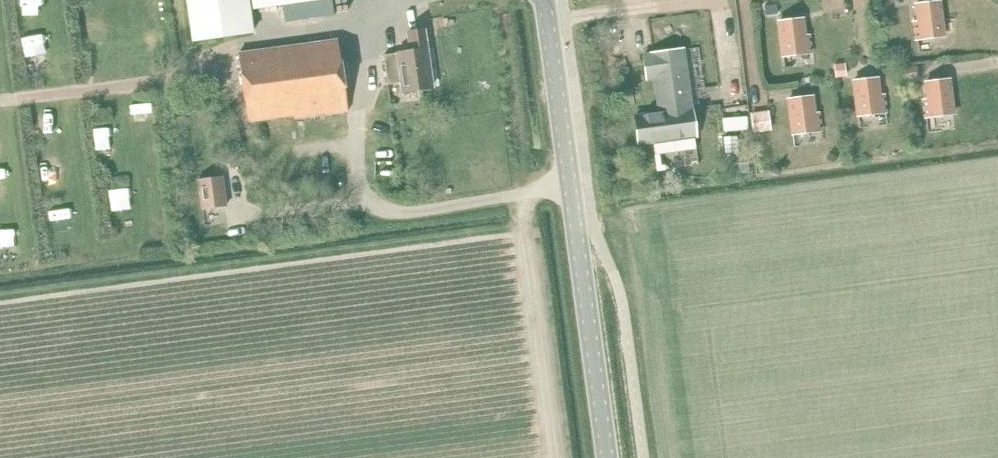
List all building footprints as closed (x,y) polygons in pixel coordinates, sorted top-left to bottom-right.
[(192,41),(254,32),(249,0),(186,0),(192,41)] [(253,9),(282,5),(317,0),(252,0),(253,9)] [(282,5),(285,21),(334,14),(332,0),(317,0),(282,5)] [(917,22),(913,22),(916,40),(943,36),(938,1),(915,4),(917,22)] [(776,5),(765,6),(766,14),(777,13),(776,5)] [(802,19),(778,21),(783,56),(810,53),(808,36),(804,36),(802,19)] [(426,51),(424,32),(411,33),(413,53),(384,56),(388,84),(402,82),(403,93),(432,89),(426,51)] [(339,40),(239,54),(248,121),(294,115),(295,119),(348,112),(339,40)] [(659,113),(635,116),(639,143),(653,141),(655,153),(694,147),(693,136),(694,136),(682,49),(643,55),(646,79),(657,77),(660,102),(658,103),(659,113)] [(844,64),(835,64),(836,78),(845,77),(844,64)] [(915,65),(901,67),(903,80),(917,79),(915,65)] [(876,78),(853,81),(858,116),(885,113),(883,95),(879,96),(876,78)] [(927,100),(923,100),(925,118),(953,114),(948,79),(925,82),(927,100)] [(811,97),(788,99),(792,134),(820,131),(817,114),(813,114),(811,97)] [(758,112),(750,113),(752,125),(760,124),(758,112)] [(223,175),(197,179),(200,210),(227,206),(223,175)]
